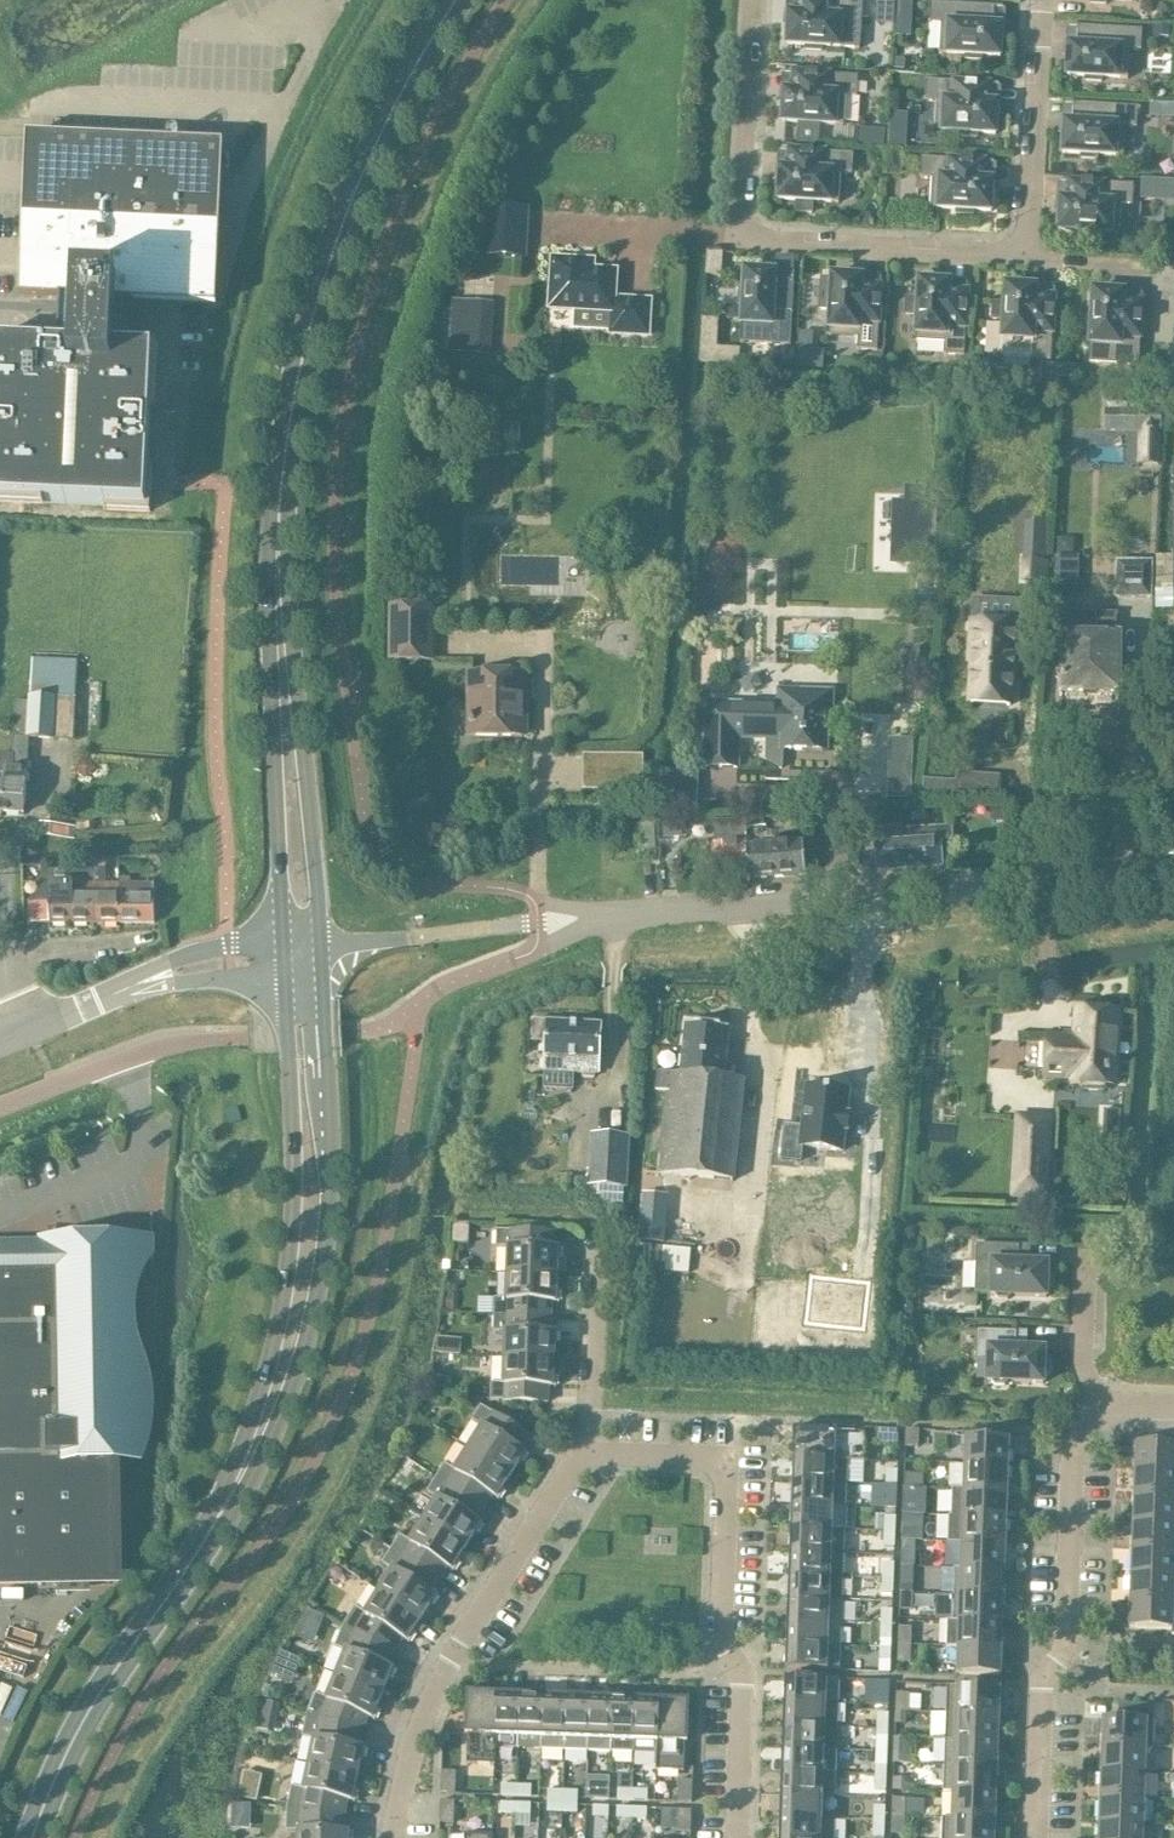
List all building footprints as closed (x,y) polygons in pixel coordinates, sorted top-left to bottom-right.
[(862,0),(798,0),(797,14),(789,14),(788,22),(786,22),(786,24),(788,24),(787,45),(805,46),(805,50),(821,51),(821,47),(859,49),(862,0)] [(877,19),(895,20),(896,0),(878,0),(877,19)] [(898,11),(904,11),(910,5),(911,0),(898,0),(898,11)] [(1003,9),(1003,7),(930,3),(929,23),(941,24),(939,53),(965,55),(965,59),(981,60),(982,56),(1000,57),(1001,36),(1004,36),(1004,34),(1001,34),(1002,26),(993,25),(994,8),(1003,9)] [(1141,50),(1142,30),(1070,26),(1070,27),(1078,28),(1077,45),(1069,45),(1068,53),(1066,53),(1065,55),(1068,55),(1067,76),(1085,77),(1085,81),(1101,82),(1102,78),(1128,79),(1129,50),(1141,50)] [(1154,27),(1153,36),(1167,37),(1168,27),(1154,27)] [(781,99),(781,101),(784,101),(782,122),(799,123),(797,143),(818,144),(819,124),(843,125),(845,96),(856,97),(858,76),(785,72),(785,74),(793,74),(792,92),(784,91),(784,99),(781,99)] [(998,86),(998,85),(926,80),(925,101),(936,101),(935,131),(961,132),(961,137),(977,137),(977,133),(995,134),(997,113),(999,114),(999,112),(997,112),(997,103),(989,103),(990,86),(998,86)] [(1137,128),(1138,107),(1065,103),(1065,105),(1073,105),(1072,122),(1064,122),(1064,130),(1061,130),(1061,132),(1064,132),(1062,153),(1081,154),(1081,158),(1097,159),(1097,155),(1123,156),(1125,127),(1137,128)] [(1148,103),(1148,117),(1162,118),(1162,104),(1148,103)] [(870,130),(869,148),(882,149),(883,131),(870,130)] [(890,130),(888,149),(906,150),(907,131),(890,130)] [(21,341),(0,340),(0,506),(43,508),(44,503),(104,506),(104,510),(150,512),(152,466),(148,466),(151,409),(155,409),(158,347),(126,345),(126,350),(114,349),(116,302),(216,307),(223,145),(27,136),(20,298),(60,300),(57,347),(21,345),(21,341)] [(852,174),(853,154),(781,150),(781,151),(789,152),(788,169),(780,169),(779,177),(777,177),(777,179),(779,179),(778,200),(796,201),(796,212),(812,213),(813,202),(839,203),(840,174),(852,174)] [(888,154),(888,170),(898,170),(899,155),(888,154)] [(994,164),(994,162),(922,158),(920,178),(932,179),(930,208),(956,210),(956,214),(972,215),(973,211),(991,212),(992,191),(995,191),(995,189),(992,189),(993,181),(985,180),(986,163),(994,164)] [(1132,205),(1133,185),(1061,181),(1061,182),(1069,183),(1068,200),(1060,200),(1059,208),(1057,208),(1057,210),(1059,210),(1058,231),(1077,232),(1076,236),(1093,237),(1093,232),(1119,234),(1121,204),(1132,205)] [(485,256),(524,258),(527,209),(488,207),(485,256)] [(593,262),(579,261),(553,259),(550,308),(612,312),(610,333),(648,335),(650,301),(614,299),(616,272),(592,270),(593,262)] [(767,272),(768,269),(766,269),(765,272),(745,270),(744,289),(739,288),(738,305),(743,305),(740,343),(790,346),(794,273),(793,273),(792,281),(775,280),(776,272),(767,272)] [(855,277),(855,274),(853,274),(853,277),(832,275),(831,294),(827,293),(826,310),(830,310),(828,336),(858,338),(857,349),(877,351),(882,278),(880,278),(880,286),(862,285),(863,277),(855,277)] [(942,282),(942,279),(940,279),(940,281),(919,280),(918,299),(906,298),(905,314),(917,315),(915,341),(945,343),(944,354),(964,356),(969,283),(967,283),(967,291),(949,290),(950,282),(942,282)] [(1028,287),(1028,284),(1026,284),(1026,286),(1005,285),(1004,304),(993,303),(992,319),(1003,320),(1001,358),(1051,361),(1055,288),(1054,288),(1053,296),(1036,295),(1036,287),(1028,287)] [(1116,292),(1116,289),(1114,289),(1114,292),(1093,290),(1092,309),(1088,308),(1087,325),(1091,325),(1089,363),(1139,366),(1143,293),(1141,293),(1141,301),(1123,300),(1124,292),(1116,292)] [(454,302),(450,350),(479,352),(482,304),(454,302)] [(1043,363),(1042,378),(1057,379),(1057,376),(1058,364),(1043,363)] [(1058,364),(1057,376),(1074,377),(1074,364),(1058,364)] [(1160,412),(1107,412),(1106,431),(1160,432),(1160,412)] [(436,497),(436,514),(446,514),(446,497),(436,497)] [(906,501),(905,554),(935,554),(937,502),(906,501)] [(1026,522),(1023,581),(1047,582),(1050,523),(1026,522)] [(1078,587),(1078,556),(1057,555),(1056,587),(1078,587)] [(1115,559),(1115,593),(1148,593),(1149,559),(1115,559)] [(432,660),(433,608),(392,608),(392,660),(432,660)] [(1116,636),(1116,615),(1068,614),(1068,634),(1063,634),(1063,636),(1059,639),(1059,650),(1063,654),(1063,657),(1056,657),(1056,668),(1062,668),(1062,692),(1119,693),(1120,636),(1116,636)] [(970,704),(973,704),(1010,706),(1014,625),(1018,625),(1018,624),(972,621),(969,663),(972,663),(970,704)] [(78,670),(32,667),(30,702),(16,701),(12,755),(9,755),(10,741),(0,741),(0,812),(23,814),(24,800),(30,801),(31,786),(25,786),(29,738),(73,741),(78,670)] [(527,721),(528,707),(523,707),(523,674),(472,673),(472,719),(471,719),(471,724),(471,737),(522,737),(522,720),(527,721)] [(825,712),(826,694),(781,693),(781,706),(731,705),(731,727),(705,726),(704,767),(737,768),(738,737),(767,738),(766,760),(781,769),(782,768),(782,750),(826,751),(827,712),(825,712)] [(679,765),(678,779),(698,779),(698,766),(679,765)] [(924,778),(923,800),(955,801),(956,781),(924,778)] [(889,789),(889,799),(912,799),(912,790),(889,789)] [(678,792),(678,806),(697,806),(698,793),(678,792)] [(942,865),(941,848),(940,827),(902,830),(901,809),(873,810),(877,869),(942,865)] [(748,880),(806,875),(804,843),(747,848),(745,828),(765,826),(765,825),(763,825),(762,815),(745,817),(745,819),(742,820),(745,842),(746,850),(748,873),(748,880)] [(748,873),(748,880),(748,873),(746,850),(745,842),(742,820),(713,822),(715,843),(713,843),(716,875),(748,873)] [(41,824),(39,835),(73,839),(74,827),(41,824)] [(680,824),(662,825),(662,839),(681,838),(680,824)] [(940,827),(941,848),(949,847),(948,827),(940,827)] [(29,923),(95,923),(94,860),(94,884),(49,884),(49,897),(33,897),(33,902),(29,902),(29,923)] [(120,923),(120,884),(106,884),(106,860),(94,860),(95,923),(120,923)] [(120,884),(120,923),(154,923),(154,884),(120,884)] [(1117,1033),(1118,1011),(1077,1009),(1075,1038),(1074,1038),(1074,1040),(1065,1039),(1065,1037),(1046,1036),(1044,1078),(1073,1079),(1072,1084),(1081,1084),(1080,1087),(1083,1090),(1103,1091),(1105,1089),(1106,1086),(1114,1086),(1115,1058),(1111,1058),(1112,1033),(1117,1033)] [(547,1022),(533,1022),(532,1042),(546,1042),(544,1089),(573,1090),(574,1073),(583,1073),(583,1077),(595,1078),(595,1074),(599,1074),(601,1025),(547,1022)] [(724,1078),(729,1028),(686,1023),(681,1074),(658,1071),(656,1084),(663,1085),(663,1090),(668,1091),(667,1098),(664,1098),(664,1099),(667,1100),(664,1123),(662,1123),(661,1124),(664,1125),(661,1148),(659,1148),(659,1150),(661,1150),(661,1153),(644,1152),(640,1183),(656,1185),(657,1173),(731,1182),(733,1181),(743,1080),(724,1078)] [(785,1125),(780,1159),(800,1161),(802,1147),(842,1151),(844,1130),(847,1131),(849,1114),(846,1114),(849,1091),(807,1086),(802,1127),(785,1125)] [(1048,1149),(1017,1148),(1019,1119),(1020,1119),(1020,1117),(1018,1117),(1013,1196),(1045,1198),(1048,1149)] [(626,1188),(629,1139),(593,1136),(589,1186),(626,1188)] [(666,1196),(644,1194),(640,1242),(662,1244),(666,1196)] [(507,1274),(557,1276),(558,1259),(559,1259),(559,1260),(560,1260),(561,1248),(559,1248),(559,1249),(553,1248),(554,1233),(496,1230),(496,1248),(508,1248),(507,1274)] [(135,1455),(135,1439),(133,1337),(131,1245),(0,1247),(0,1457),(135,1455)] [(1046,1297),(1047,1289),(1051,1286),(1051,1276),(1047,1272),(1048,1264),(1018,1263),(1019,1246),(976,1245),(974,1292),(991,1293),(990,1295),(994,1295),(998,1300),(1007,1300),(1012,1296),(1046,1297)] [(556,1292),(557,1276),(507,1274),(506,1299),(494,1299),(493,1315),(551,1318),(551,1303),(557,1303),(557,1304),(559,1304),(559,1291),(558,1291),(558,1292),(556,1292)] [(805,1323),(864,1330),(870,1282),(810,1275),(805,1323)] [(443,1294),(443,1310),(452,1310),(452,1295),(443,1294)] [(900,1303),(900,1316),(912,1316),(912,1309),(908,1304),(900,1303)] [(550,1333),(551,1318),(493,1315),(493,1332),(505,1333),(504,1358),(554,1360),(555,1344),(556,1344),(556,1345),(557,1345),(558,1332),(556,1332),(556,1333),(550,1333)] [(1043,1383),(1043,1375),(1048,1372),(1048,1362),(1044,1357),(1044,1350),(1015,1349),(1016,1332),(978,1331),(978,1358),(988,1358),(987,1381),(991,1381),(994,1386),(1004,1386),(1009,1382),(1043,1383)] [(553,1376),(554,1360),(504,1358),(503,1384),(491,1383),(490,1401),(548,1403),(548,1387),(554,1387),(554,1388),(556,1388),(556,1375),(555,1375),(555,1376),(553,1376)] [(468,1449),(511,1475),(519,1461),(521,1462),(520,1463),(521,1464),(528,1453),(527,1452),(526,1453),(521,1450),(530,1436),(481,1406),(472,1421),(482,1427),(468,1449)] [(794,1437),(793,1458),(835,1460),(835,1461),(847,1462),(847,1461),(864,1462),(865,1434),(836,1433),(836,1430),(794,1429),(793,1437),(794,1437)] [(876,1444),(887,1444),(888,1429),(877,1429),(876,1444)] [(887,1444),(898,1444),(899,1430),(888,1429),(887,1444)] [(918,1447),(918,1430),(906,1430),(905,1447),(918,1447)] [(1009,1439),(966,1437),(965,1464),(1008,1466),(1009,1439)] [(1173,1472),(1173,1445),(1136,1444),(1135,1471),(1173,1472)] [(502,1489),(511,1475),(468,1449),(455,1470),(444,1464),(436,1478),(484,1509),(492,1496),(498,1499),(497,1500),(498,1501),(505,1490),(504,1489),(503,1490),(502,1489)] [(135,1455),(0,1457),(0,1585),(118,1582),(118,1558),(117,1504),(116,1457),(135,1457),(135,1455)] [(847,1462),(835,1461),(835,1460),(793,1458),(792,1481),(846,1483),(847,1462)] [(1007,1492),(1008,1466),(965,1464),(965,1465),(950,1465),(949,1488),(952,1488),(952,1490),(1007,1492)] [(886,1485),(897,1485),(897,1470),(887,1470),(886,1485)] [(1135,1471),(1134,1497),(1173,1498),(1173,1472),(1135,1471)] [(916,1489),(917,1474),(904,1473),(904,1488),(916,1489)] [(476,1521),(484,1509),(436,1478),(427,1492),(437,1499),(424,1520),(466,1547),(475,1533),(476,1534),(475,1535),(477,1535),(483,1525),(482,1524),(481,1525),(476,1521)] [(846,1483),(792,1481),(791,1505),(845,1507),(846,1483)] [(896,1500),(897,1485),(886,1485),(885,1500),(896,1500)] [(904,1488),(903,1503),(916,1504),(916,1489),(904,1488)] [(1006,1518),(1007,1492),(952,1490),(951,1515),(948,1515),(948,1516),(1006,1518)] [(1134,1497),(1134,1523),(1173,1524),(1173,1498),(1134,1497)] [(790,1528),(791,1528),(833,1529),(833,1507),(845,1507),(791,1505),(790,1528)] [(1005,1544),(1006,1518),(948,1516),(947,1542),(1005,1544)] [(884,1531),(895,1532),(895,1517),(885,1517),(884,1531)] [(457,1561),(466,1547),(424,1520),(410,1542),(400,1535),(391,1550),(439,1580),(447,1567),(453,1570),(452,1571),(454,1572),(460,1561),(459,1561),(458,1562),(457,1561)] [(1134,1523),(1133,1549),(1173,1551),(1173,1524),(1134,1523)] [(833,1529),(791,1528),(790,1528),(789,1551),(790,1551),(843,1553),(844,1530),(833,1529)] [(894,1547),(895,1532),(884,1531),(884,1547),(894,1547)] [(915,1542),(903,1542),(903,1556),(915,1557),(915,1542)] [(954,1569),(958,1569),(1004,1571),(1005,1544),(947,1542),(947,1543),(962,1543),(961,1569),(954,1568),(954,1569)] [(1133,1549),(1132,1575),(1173,1577),(1173,1551),(1133,1549)] [(431,1593),(439,1580),(391,1550),(382,1564),(392,1570),(379,1592),(421,1618),(430,1604),(431,1605),(430,1606),(432,1607),(439,1596),(437,1595),(437,1596),(431,1593)] [(843,1553),(790,1551),(789,1551),(789,1574),(843,1576),(843,1553)] [(883,1578),(893,1578),(894,1563),(883,1563),(883,1578)] [(912,1567),(902,1567),(901,1581),(911,1581),(912,1567)] [(1004,1571),(958,1569),(954,1569),(953,1595),(1003,1597),(1004,1571)] [(843,1576),(789,1574),(788,1598),(842,1600),(843,1576)] [(1173,1587),(1173,1577),(1132,1575),(1131,1602),(1173,1603),(1173,1587)] [(893,1593),(893,1578),(883,1578),(882,1593),(893,1593)] [(412,1632),(421,1618),(379,1592),(365,1613),(355,1607),(343,1626),(394,1652),(403,1639),(408,1642),(408,1643),(409,1644),(416,1633),(414,1632),(414,1633),(412,1632)] [(912,1610),(913,1593),(900,1593),(900,1610),(912,1610)] [(1002,1623),(1003,1597),(953,1595),(952,1620),(947,1620),(947,1621),(1002,1623)] [(787,1621),(841,1623),(842,1600),(788,1598),(787,1621)] [(1173,1603),(1131,1602),(1130,1628),(1171,1630),(1171,1635),(1173,1635),(1173,1603)] [(881,1624),(892,1625),(892,1610),(882,1610),(881,1624)] [(308,1611),(302,1624),(317,1630),(323,1617),(308,1611)] [(841,1623),(787,1621),(786,1644),(840,1646),(841,1623)] [(1001,1649),(1002,1623),(947,1621),(946,1647),(958,1647),(958,1648),(1001,1649)] [(891,1640),(892,1625),(881,1624),(880,1639),(891,1640)] [(388,1667),(394,1652),(343,1626),(335,1647),(346,1651),(336,1675),(383,1694),(389,1679),(390,1679),(390,1680),(391,1681),(396,1669),(394,1668),(394,1669),(388,1667)] [(898,1645),(911,1646),(911,1628),(899,1627),(898,1645)] [(840,1646),(786,1644),(785,1667),(785,1669),(839,1671),(840,1646)] [(910,1663),(911,1646),(898,1645),(898,1663),(910,1663)] [(890,1663),(891,1648),(880,1648),(880,1663),(890,1663)] [(1000,1676),(1001,1649),(958,1648),(957,1674),(1000,1676)] [(376,1709),(383,1694),(336,1675),(327,1699),(315,1694),(307,1715),(362,1732),(368,1717),(374,1719),(373,1720),(375,1721),(380,1709),(378,1709),(378,1710),(376,1709)] [(784,1702),(838,1704),(839,1679),(827,1679),(785,1677),(785,1679),(784,1702)] [(945,1713),(999,1716),(1000,1689),(946,1686),(945,1713)] [(889,1705),(889,1690),(879,1690),(878,1705),(889,1705)] [(495,1748),(496,1736),(495,1736),(496,1694),(475,1693),(475,1692),(467,1692),(465,1735),(468,1735),(466,1764),(495,1765),(495,1748)] [(496,1694),(495,1736),(496,1736),(495,1748),(517,1749),(518,1749),(520,1695),(518,1695),(518,1696),(498,1694),(496,1694)] [(541,1750),(543,1695),(520,1694),(520,1695),(518,1749),(541,1750)] [(908,1711),(909,1694),(896,1694),(896,1711),(908,1711)] [(564,1750),(566,1696),(543,1695),(541,1750),(564,1750)] [(587,1751),(589,1697),(566,1696),(564,1750),(587,1751)] [(611,1752),(613,1698),(589,1697),(587,1751),(611,1752)] [(613,1698),(611,1752),(634,1753),(636,1699),(613,1698)] [(635,1741),(656,1742),(658,1742),(659,1700),(636,1699),(634,1753),(635,1741)] [(684,1772),(685,1743),(687,1743),(689,1700),(680,1700),(659,1700),(658,1742),(656,1742),(655,1771),(684,1772)] [(838,1704),(784,1702),(783,1725),(837,1727),(838,1704)] [(1103,1745),(1153,1747),(1154,1705),(1119,1704),(1118,1719),(1104,1718),(1103,1745)] [(904,1723),(905,1712),(896,1712),(895,1723),(904,1723)] [(877,1728),(888,1729),(888,1714),(878,1713),(877,1728)] [(998,1742),(999,1716),(945,1713),(945,1740),(998,1742)] [(359,1747),(362,1732),(307,1715),(302,1737),(314,1740),(309,1764),(358,1775),(361,1759),(362,1759),(362,1760),(364,1761),(366,1748),(365,1748),(365,1749),(359,1747)] [(782,1748),(783,1748),(836,1750),(837,1727),(783,1725),(782,1748)] [(887,1744),(888,1729),(877,1728),(877,1743),(887,1744)] [(895,1740),(894,1763),(911,1763),(912,1740),(895,1740)] [(997,1768),(998,1742),(945,1740),(944,1766),(997,1768)] [(1153,1747),(1103,1745),(1102,1772),(1145,1773),(1146,1747),(1153,1747)] [(836,1750),(783,1748),(782,1748),(781,1772),(835,1773),(836,1750)] [(875,1775),(886,1775),(887,1760),(876,1760),(875,1775)] [(354,1791),(358,1775),(309,1764),(303,1789),(292,1787),(287,1809),(344,1816),(347,1800),(353,1802),(353,1803),(355,1803),(357,1790),(356,1790),(356,1791),(354,1791)] [(996,1794),(997,1768),(944,1766),(943,1792),(953,1792),(996,1794)] [(455,1783),(456,1772),(441,1771),(441,1782),(455,1783)] [(781,1795),(823,1796),(834,1797),(835,1773),(781,1772),(781,1795)] [(1144,1800),(1145,1773),(1102,1772),(1101,1798),(1144,1800)] [(886,1790),(886,1775),(875,1775),(875,1790),(886,1790)] [(904,1779),(894,1779),(893,1790),(903,1791),(904,1779)] [(692,1792),(693,1781),(678,1780),(678,1791),(692,1792)] [(455,1783),(441,1782),(441,1793),(455,1794),(455,1783)] [(516,1796),(516,1786),(501,1785),(501,1796),(516,1796)] [(516,1786),(516,1796),(531,1797),(531,1786),(516,1786)] [(609,1800),(609,1796),(609,1789),(594,1789),(594,1799),(609,1800)] [(632,1801),(633,1790),(618,1790),(617,1800),(632,1801)] [(633,1790),(632,1801),(647,1801),(648,1791),(633,1790)] [(562,1802),(563,1791),(547,1791),(547,1801),(562,1802)] [(562,1802),(577,1802),(578,1792),(563,1791),(562,1802)] [(692,1803),(692,1792),(678,1791),(677,1802),(692,1803)] [(995,1820),(996,1794),(953,1792),(952,1818),(995,1820)] [(780,1818),(822,1820),(823,1796),(781,1795),(780,1818)] [(1143,1826),(1144,1800),(1101,1798),(1100,1824),(1143,1826)] [(892,1816),(904,1817),(905,1799),(893,1799),(892,1816)] [(454,1812),(455,1801),(440,1801),(440,1812),(454,1812)] [(562,1813),(562,1802),(547,1801),(547,1812),(562,1813)] [(577,1813),(577,1802),(562,1802),(562,1813),(577,1813)] [(515,1814),(516,1804),(501,1803),(500,1814),(515,1814)] [(516,1804),(515,1814),(530,1815),(531,1804),(516,1804)] [(609,1807),(602,1807),(593,1806),(593,1817),(608,1818),(609,1807)] [(874,1821),(884,1822),(885,1807),(874,1806),(874,1821)] [(632,1819),(633,1808),(617,1807),(617,1818),(632,1819)] [(633,1808),(632,1819),(646,1819),(647,1809),(633,1808)] [(344,1816),(287,1809),(286,1831),(298,1832),(298,1837),(351,1837),(351,1831),(350,1831),(350,1832),(343,1832),(344,1816)] [(691,1821),(691,1810),(677,1810),(677,1821),(691,1821)] [(440,1812),(439,1823),(454,1823),(454,1812),(440,1812)] [(904,1834),(904,1817),(892,1816),(891,1834),(904,1834)] [(779,1837),(833,1837),(834,1820),(822,1820),(780,1818),(779,1837)] [(995,1820),(952,1818),(952,1819),(942,1819),(941,1837),(994,1837),(995,1820)] [(691,1832),(691,1821),(677,1821),(676,1832),(691,1832)] [(884,1837),(884,1822),(874,1821),(873,1836),(884,1837)] [(1143,1826),(1100,1824),(1099,1837),(1142,1837),(1143,1826)]
